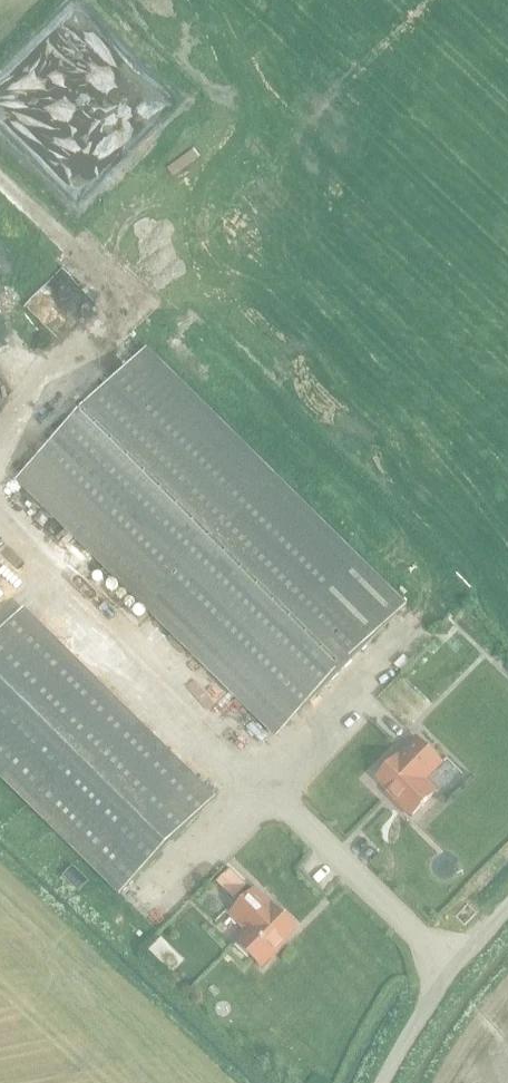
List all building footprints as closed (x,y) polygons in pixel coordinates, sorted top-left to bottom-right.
[(0,74),(0,128),(77,205),(181,102),(79,0),(75,0),(0,74)] [(18,478),(278,735),(405,607),(144,350),(18,478)] [(121,894),(216,798),(23,609),(0,632),(0,776),(121,894)] [(388,794),(411,816),(437,790),(426,779),(442,763),(417,738),(377,779),(390,792),(388,794)] [(219,880),(253,883),(255,859),(221,856),(219,880)] [(250,955),(262,967),(285,944),(283,942),(296,929),(256,889),(231,914),(247,930),(236,941),(238,943),(235,946),(247,958),(250,955)]
